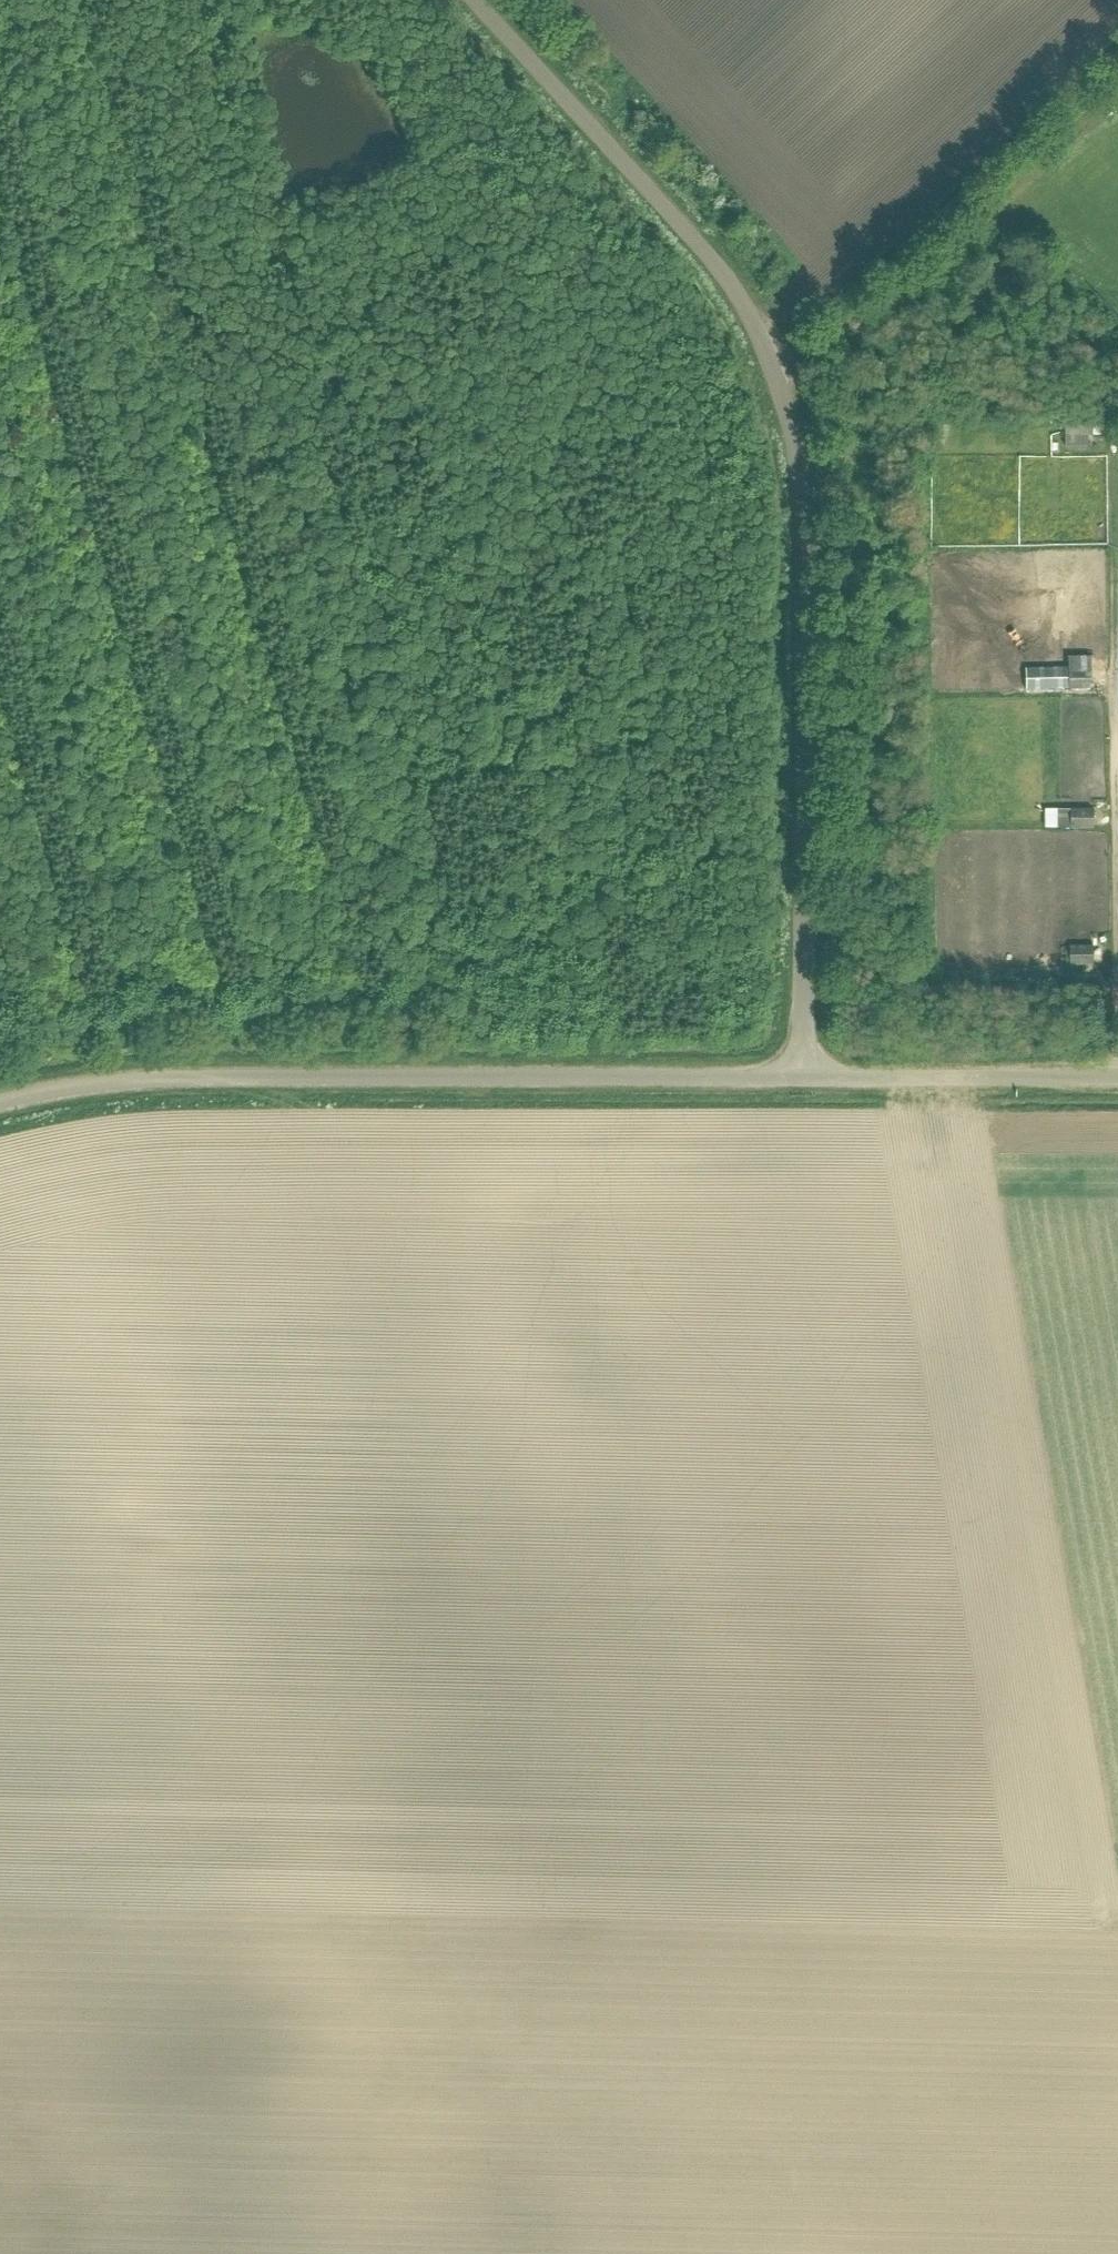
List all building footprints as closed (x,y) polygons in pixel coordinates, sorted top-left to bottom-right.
[(1088,426),(1065,426),(1065,447),(1087,447),(1088,426)] [(1065,694),(1091,694),(1091,676),(1065,677),(1065,694)] [(1067,833),(1091,832),(1091,814),(1066,814),(1067,833)] [(1067,967),(1097,967),(1097,949),(1066,950),(1067,967)]
